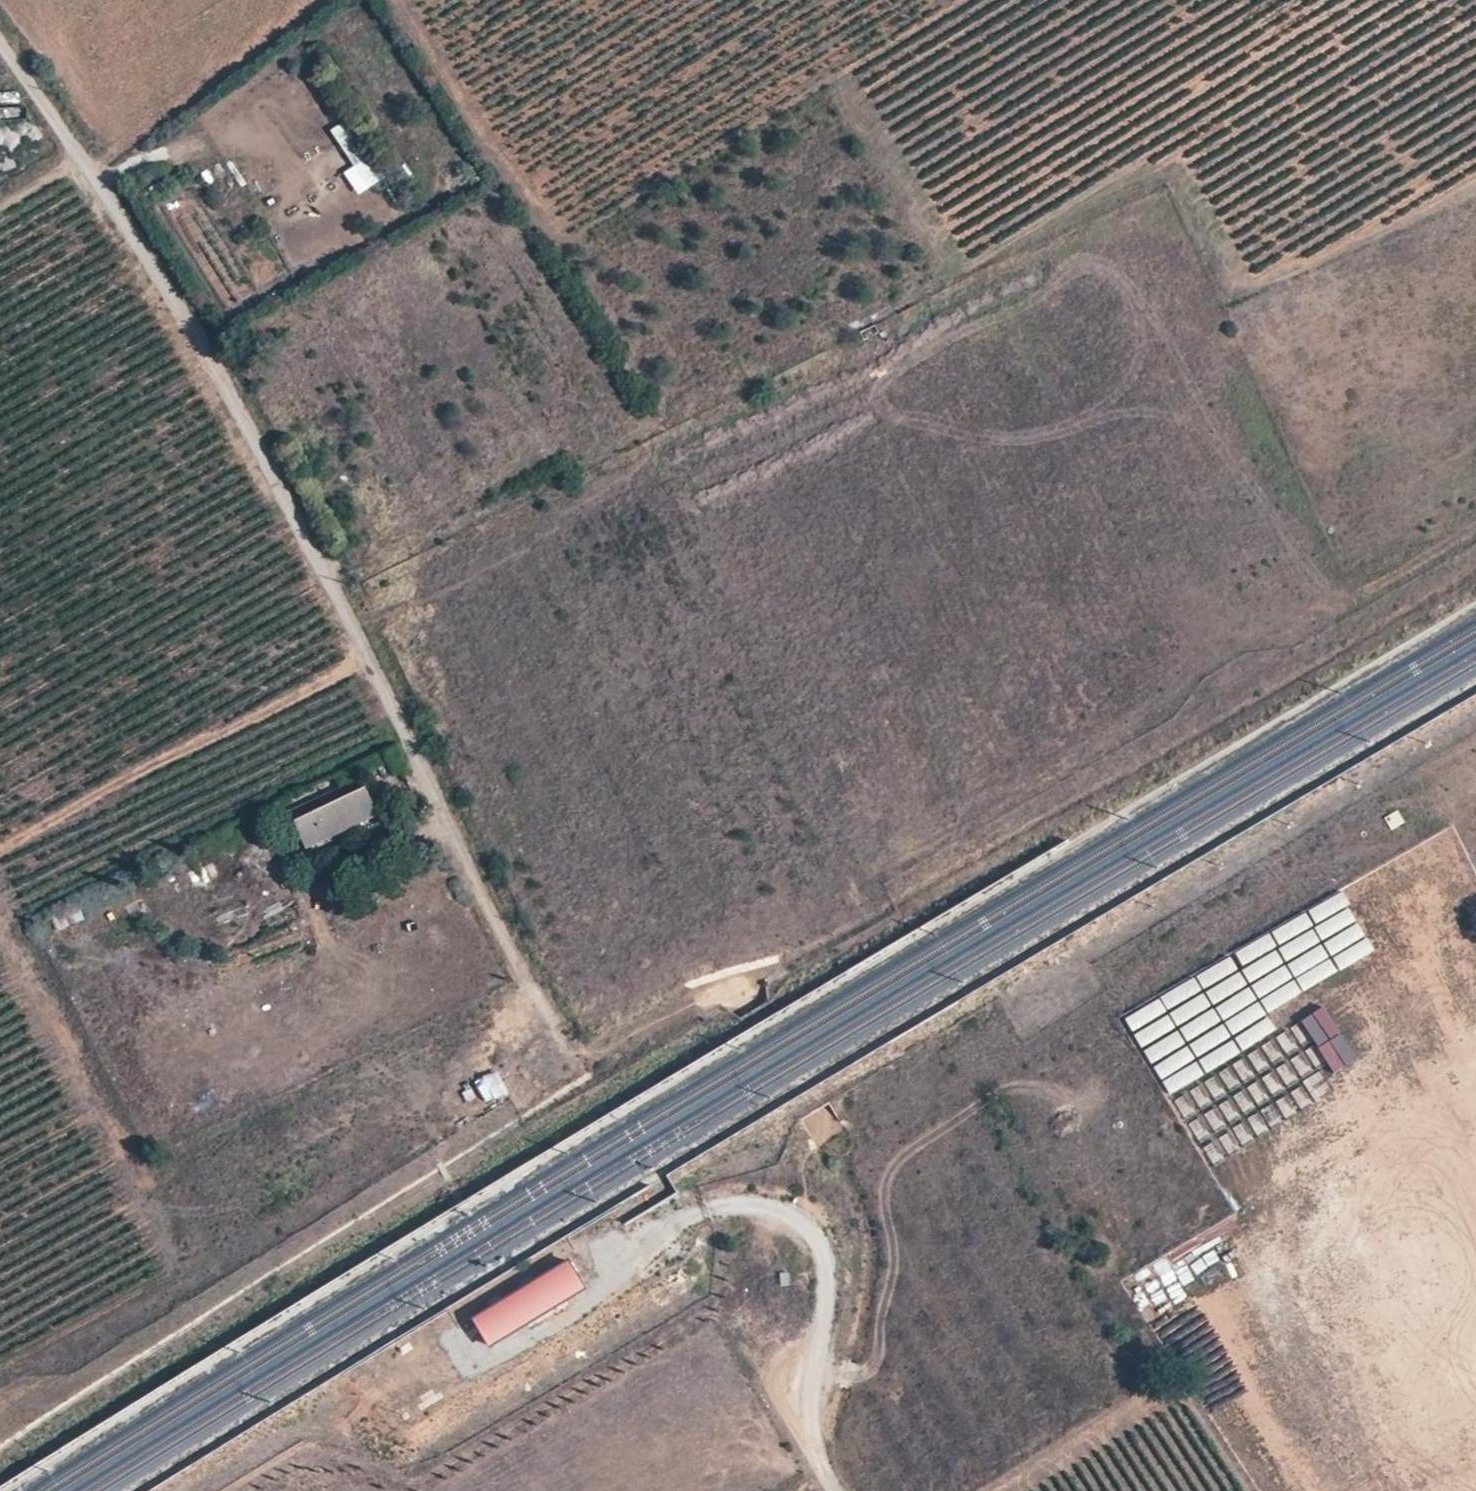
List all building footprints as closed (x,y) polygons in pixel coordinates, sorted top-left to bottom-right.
[(350,166),(344,169),(356,194),(380,183),(350,120),(332,128),(350,166)] [(292,821),(303,845),(376,811),(364,786),(346,796),(340,783),(274,814),(280,826),(292,821)] [(564,1267),(471,1324),(487,1351),(581,1293),(564,1267)]
